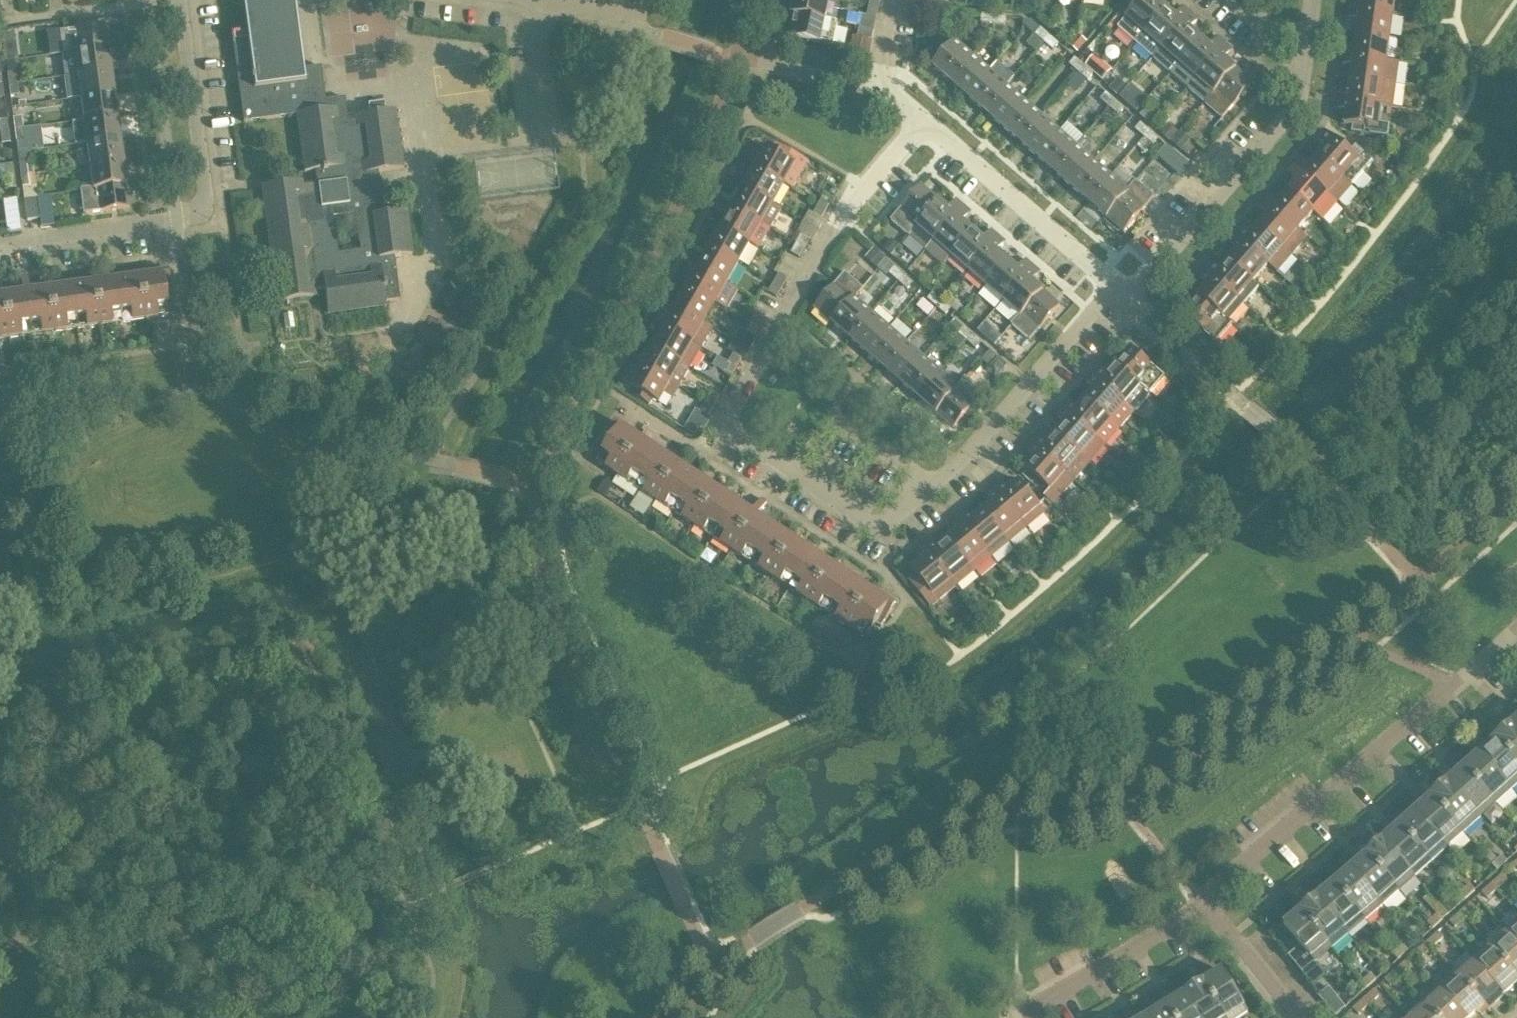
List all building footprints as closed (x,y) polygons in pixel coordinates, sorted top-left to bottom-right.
[(234,34),(246,123),(327,113),(321,67),(303,69),(293,0),(270,0),(243,4),(247,32),(234,34)] [(792,13),(825,20),(825,19),(829,0),(795,0),(792,13)] [(869,7),(879,9),(881,0),(871,0),(869,7)] [(1126,19),(1121,25),(1121,31),(1136,44),(1167,9),(1156,0),(1142,0),(1126,19)] [(1361,1),(1350,0),(1349,0),(1348,9),(1393,15),(1395,0),(1361,0),(1361,1)] [(879,9),(869,7),(867,17),(877,19),(879,9)] [(1176,17),(1167,9),(1136,44),(1153,59),(1192,15),(1184,8),(1176,17)] [(1393,15),(1348,9),(1346,19),(1358,20),(1357,33),(1390,38),(1393,15)] [(825,20),(792,13),(787,37),(833,46),(838,22),(825,19),(825,20)] [(993,25),(994,16),(982,15),(981,23),(993,25)] [(1192,15),(1153,59),(1170,74),(1201,38),(1191,30),(1199,21),(1192,15)] [(1006,18),(994,16),(993,25),(1005,26),(1006,18)] [(75,53),(108,49),(105,26),(59,32),(62,57),(75,55),(75,53)] [(6,59),(19,58),(16,29),(3,31),(6,59)] [(1044,44),(1051,37),(1041,29),(1035,36),(1044,44)] [(1343,46),(1341,55),(1387,61),(1390,38),(1357,33),(1355,47),(1343,46)] [(1079,36),(1070,47),(1078,54),(1088,43),(1079,36)] [(868,61),(872,41),(853,37),(849,57),(868,61)] [(1060,45),(1051,37),(1044,44),(1054,52),(1060,45)] [(1211,47),(1201,38),(1170,74),(1187,88),(1226,44),(1219,38),(1211,47)] [(951,82),(973,57),(955,41),(933,67),(951,82)] [(1226,44),(1187,88),(1204,103),(1212,93),(1214,94),(1236,69),(1225,60),(1233,50),(1226,44)] [(62,57),(65,78),(78,76),(111,71),(108,49),(75,53),(75,55),(62,57)] [(1089,50),(1079,61),(1084,66),(1094,54),(1089,50)] [(1113,71),(1095,55),(1086,66),(1103,82),(1113,71)] [(1387,61),(1341,55),(1340,65),(1352,66),(1350,80),(1396,85),(1399,63),(1387,61)] [(973,57),(951,82),(968,97),(990,72),(973,57)] [(1079,74),(1085,67),(1075,59),(1070,65),(1079,74)] [(990,72),(968,97),(985,112),(1007,87),(1015,79),(997,64),(990,72)] [(1085,67),(1079,74),(1089,82),(1095,75),(1085,67)] [(1212,93),(1204,103),(1223,119),(1253,84),(1236,69),(1214,94),(1212,93)] [(114,95),(111,71),(78,76),(81,99),(114,95)] [(15,72),(7,74),(8,85),(17,84),(15,72)] [(1128,88),(1118,79),(1109,89),(1120,98),(1128,88)] [(1396,85),(1350,80),(1349,92),(1337,91),(1335,100),(1381,106),(1393,108),(1396,85)] [(17,84),(8,85),(10,97),(18,96),(17,84)] [(1007,87),(985,112),(1002,127),(1025,102),(1007,87)] [(1110,108),(1116,102),(1107,94),(1101,100),(1110,108)] [(114,95),(81,99),(84,122),(117,117),(114,95)] [(1381,106),(1335,100),(1334,110),(1346,111),(1344,125),(1353,127),(1352,133),(1388,138),(1390,126),(1378,124),(1381,106)] [(1042,117),(1025,102),(1002,127),(1020,142),(1042,117)] [(1116,102),(1110,108),(1119,117),(1125,110),(1116,102)] [(0,133),(8,132),(5,109),(0,109),(0,133)] [(76,146),(87,145),(120,140),(117,117),(84,122),(73,123),(76,146)] [(1059,132),(1042,117),(1020,142),(1037,157),(1059,132)] [(14,131),(23,130),(21,118),(13,119),(14,131)] [(349,119),(271,223),(380,309),(459,205),(349,119)] [(1144,139),(1150,131),(1141,123),(1135,130),(1144,139)] [(1180,132),(1170,124),(1161,134),(1171,143),(1180,132)] [(24,141),(23,130),(14,131),(16,143),(24,141)] [(1160,140),(1150,131),(1144,139),(1145,140),(1153,147),(1160,140)] [(1350,153),(1333,139),(1324,131),(1317,139),(1326,147),(1318,156),(1343,179),(1353,186),(1373,162),(1356,147),(1350,153)] [(10,143),(8,132),(0,133),(2,144),(10,143)] [(1076,147),(1059,132),(1037,157),(1054,172),(1076,147)] [(1182,152),(1191,142),(1180,133),(1172,143),(1182,152)] [(123,162),(120,140),(87,145),(90,167),(123,162)] [(1145,140),(1138,147),(1146,154),(1153,147),(1145,140)] [(767,148),(755,169),(784,186),(784,185),(793,190),(808,162),(776,144),(772,151),(767,148)] [(1094,162),(1076,147),(1054,172),(1072,187),(1094,162)] [(1343,179),(1318,156),(1309,167),(1300,159),(1294,166),(1338,203),(1353,186),(1343,179)] [(126,185),(123,162),(90,167),(93,188),(93,189),(126,185)] [(1094,162),(1072,187),(1089,202),(1111,177),(1094,162)] [(20,176),(29,175),(27,163),(19,164),(20,176)] [(6,178),(14,177),(13,165),(4,166),(6,178)] [(1338,203),(1294,166),(1287,173),(1297,181),(1288,191),(1314,213),(1313,213),(1322,221),(1338,203)] [(784,186),(755,169),(744,188),(773,205),(784,186)] [(30,187),(29,175),(20,176),(22,188),(30,187)] [(1128,175),(1119,184),(1123,187),(1127,191),(1132,186),(1136,181),(1128,175)] [(14,177),(6,178),(7,190),(16,189),(14,177)] [(1123,187),(1111,177),(1089,202),(1106,217),(1128,192),(1127,191),(1123,187)] [(1127,191),(1128,192),(1106,217),(1124,233),(1155,198),(1136,181),(1132,186),(1127,191)] [(93,189),(93,188),(80,189),(83,214),(129,208),(126,185),(93,189)] [(909,237),(940,202),(921,186),(890,221),(909,237)] [(744,188),(732,208),(770,230),(782,210),(773,205),(744,188)] [(1314,213),(1288,191),(1279,201),(1270,193),(1264,200),(1298,230),(1313,213),(1314,213)] [(819,206),(827,210),(833,200),(825,196),(819,206)] [(27,221),(39,220),(36,199),(24,200),(27,221)] [(1298,230),(1264,200),(1258,207),(1267,215),(1258,225),(1293,255),(1307,238),(1298,230)] [(949,210),(940,202),(909,237),(926,251),(927,252),(965,208),(957,201),(949,210)] [(827,210),(819,206),(814,214),(822,219),(827,210)] [(732,208),(721,228),(750,245),(759,250),(770,230),(732,208)] [(965,208),(927,252),(943,266),(951,257),(952,257),(974,232),(963,222),(971,213),(965,208)] [(52,212),(40,214),(42,227),(54,226),(52,212)] [(20,224),(7,225),(8,233),(21,232),(20,224)] [(1293,255),(1258,225),(1249,236),(1240,228),(1234,235),(1268,265),(1277,273),(1293,255)] [(721,228),(709,248),(739,265),(750,245),(721,228)] [(974,232),(952,257),(969,272),(1000,238),(991,231),(983,240),(974,232)] [(796,245),(805,249),(810,240),(802,235),(796,245)] [(1268,265),(1234,235),(1227,242),(1237,250),(1228,260),(1254,282),(1268,265)] [(883,248),(891,256),(900,246),(892,238),(883,248)] [(1000,238),(969,272),(986,287),(1009,262),(998,252),(1006,243),(1000,238)] [(805,249),(796,245),(791,254),(800,259),(805,249)] [(709,248),(698,268),(727,284),(739,265),(709,248)] [(867,261),(879,270),(887,260),(875,249),(872,252),(873,254),(867,261)] [(1018,270),(1009,262),(986,287),(1004,302),(1033,267),(1026,260),(1018,270)] [(1210,262),(1204,270),(1245,304),(1260,287),(1254,282),(1228,260),(1219,270),(1210,262)] [(1040,273),(1033,267),(1004,302),(1019,315),(1021,317),(1043,291),(1032,282),(1040,273)] [(698,268),(687,287),(716,304),(728,311),(739,291),(727,284),(698,268)] [(898,283),(904,276),(895,268),(889,275),(898,283)] [(1245,304),(1204,270),(1197,277),(1207,285),(1198,294),(1224,317),(1224,316),(1230,321),(1245,304)] [(168,273),(72,285),(78,329),(168,317),(165,300),(171,299),(168,273)] [(854,298),(855,299),(864,289),(845,273),(814,308),(832,324),(854,298)] [(774,284),(782,289),(788,280),(779,275),(774,284)] [(904,276),(898,283),(907,290),(913,283),(904,276)] [(782,289),(774,284),(769,294),(777,298),(782,289)] [(22,292),(0,295),(0,340),(78,329),(72,285),(22,292)] [(687,287),(675,307),(705,324),(716,304),(687,287)] [(1021,317),(1019,315),(1011,325),(1030,342),(1060,306),(1043,291),(1021,317)] [(1224,317),(1198,294),(1182,313),(1218,343),(1234,324),(1230,321),(1224,316),(1224,317)] [(937,308),(942,302),(933,295),(928,301),(937,308)] [(854,298),(832,324),(850,339),(872,313),(855,299),(854,298)] [(951,310),(942,302),(937,308),(946,316),(951,310)] [(675,307),(664,326),(702,348),(713,329),(704,324),(705,324),(675,307)] [(889,328),(872,313),(850,339),(867,354),(889,328)] [(757,315),(751,325),(759,329),(765,319),(757,315)] [(741,331),(735,341),(748,349),(759,329),(751,325),(746,333),(741,331)] [(702,348),(664,326),(653,347),(690,369),(702,348)] [(889,328),(867,354),(884,369),(906,343),(889,328)] [(967,342),(973,336),(964,328),(958,334),(967,342)] [(1002,337),(995,331),(988,339),(995,346),(1002,337)] [(973,336),(967,342),(977,350),(982,344),(973,336)] [(906,343),(884,369),(901,384),(923,358),(906,343)] [(690,369),(653,347),(641,367),(679,388),(690,369)] [(1140,388),(1149,397),(1166,378),(1130,347),(1115,365),(1141,388),(1140,388)] [(1237,352),(1231,359),(1237,364),(1243,357),(1237,352)] [(22,363),(21,353),(13,354),(14,364),(22,363)] [(992,353),(984,362),(991,368),(998,359),(992,353)] [(734,354),(728,364),(737,369),(742,359),(734,354)] [(941,373),(923,358),(901,384),(919,399),(941,373)] [(991,368),(1000,376),(1008,367),(998,359),(991,368)] [(737,369),(728,364),(723,373),(732,377),(737,369)] [(1097,367),(1091,374),(1134,413),(1134,412),(1135,413),(1149,397),(1140,388),(1141,388),(1115,365),(1106,375),(1097,367)] [(641,367),(630,387),(636,391),(633,396),(650,406),(653,400),(659,404),(664,394),(673,399),(679,388),(641,367)] [(957,387),(941,373),(919,399),(936,413),(958,388),(957,387)] [(1134,413),(1091,374),(1085,382),(1094,389),(1085,399),(1119,430),(1134,413)] [(958,388),(936,413),(954,429),(984,394),(965,377),(957,387),(958,388)] [(711,394),(706,404),(714,408),(720,398),(711,394)] [(1119,430),(1085,399),(1076,410),(1067,402),(1061,409),(1104,447),(1119,430)] [(714,408),(706,404),(701,412),(709,417),(714,408)] [(1104,447),(1061,409),(1055,416),(1064,424),(1055,434),(1089,464),(1104,447)] [(698,435),(708,418),(696,411),(686,428),(698,435)] [(674,514),(699,477),(617,423),(602,445),(607,448),(597,463),(674,514)] [(1037,436),(1031,443),(1075,481),(1089,464),(1055,434),(1047,444),(1037,436)] [(1075,481),(1031,443),(1025,450),(1034,458),(1025,469),(1050,491),(1044,497),(1054,505),(1075,481)] [(814,552),(699,477),(674,514),(790,589),(814,552)] [(607,479),(598,492),(606,498),(614,486),(612,485),(613,483),(607,479)] [(1000,481),(993,487),(1027,529),(1045,514),(1018,482),(1008,491),(1000,481)] [(1027,529),(993,487),(985,494),(993,503),(983,511),(1010,543),(1027,529)] [(1010,543),(983,511),(972,520),(965,510),(957,516),(992,558),(1010,543)] [(958,532),(948,540),(975,572),(992,558),(957,516),(950,523),(958,532)] [(975,572),(948,540),(937,549),(930,539),(923,545),(957,587),(975,572)] [(912,570),(917,576),(909,582),(931,608),(957,587),(923,545),(915,552),(923,561),(912,570)] [(896,606),(814,552),(790,589),(866,640),(876,625),(881,629),(896,606)] [(1495,739),(1516,764),(1516,731),(1512,726),(1513,725),(1512,724),(1495,739)] [(1495,739),(1494,740),(1495,741),(1480,755),(1512,791),(1516,786),(1516,764),(1495,739)] [(1512,791),(1480,755),(1464,769),(1496,805),(1512,791)] [(1464,769),(1449,783),(1448,784),(1480,820),(1496,805),(1464,769)] [(1448,784),(1449,783),(1448,782),(1430,798),(1431,799),(1432,798),(1464,834),(1480,820),(1448,784)] [(1432,798),(1431,799),(1415,813),(1448,849),(1464,834),(1432,798)] [(1415,813),(1399,827),(1431,863),(1448,849),(1415,813)] [(1399,827),(1384,841),(1383,842),(1415,878),(1431,863),(1399,827)] [(1383,842),(1384,841),(1383,840),(1365,856),(1366,857),(1367,856),(1399,892),(1415,878),(1383,842)] [(1367,856),(1366,857),(1351,871),(1382,907),(1399,892),(1367,856)] [(1497,871),(1508,862),(1502,856),(1492,865),(1497,871)] [(1382,907),(1351,871),(1334,885),(1365,922),(1382,907)] [(1492,884),(1497,890),(1508,881),(1502,875),(1492,884)] [(1497,890),(1492,884),(1482,893),(1487,899),(1497,890)] [(1334,885),(1319,898),(1318,899),(1349,935),(1365,922),(1334,885)] [(1465,900),(1475,891),(1470,885),(1460,895),(1465,900)] [(1318,899),(1319,898),(1318,897),(1300,912),(1300,913),(1302,913),(1332,949),(1349,935),(1318,899)] [(1460,913),(1465,919),(1476,910),(1470,904),(1460,913)] [(1302,913),(1300,913),(1284,927),(1301,947),(1288,958),(1302,975),(1332,949),(1302,913)] [(1465,919),(1460,913),(1450,922),(1455,928),(1465,919)] [(1433,930),(1443,920),(1438,914),(1428,924),(1433,930)] [(1507,933),(1516,944),(1516,924),(1507,933)] [(1428,942),(1433,948),(1444,939),(1438,933),(1428,942)] [(1507,933),(1491,948),(1516,977),(1516,944),(1507,933)] [(1433,948),(1428,942),(1418,951),(1423,957),(1433,948)] [(1398,961),(1408,952),(1403,946),(1393,955),(1398,961)] [(1491,948),(1475,962),(1505,995),(1516,984),(1516,977),(1491,948)] [(1406,962),(1396,971),(1401,977),(1411,968),(1406,962)] [(1475,962),(1460,976),(1459,977),(1485,1005),(1492,999),(1496,1004),(1505,995),(1475,962)] [(1401,977),(1396,971),(1385,981),(1391,987),(1401,977)] [(1205,983),(1204,984),(1225,1017),(1240,1017),(1248,1013),(1223,972),(1205,983)] [(1439,987),(1467,1017),(1471,1017),(1485,1005),(1459,977),(1460,976),(1456,972),(1439,987)] [(1366,990),(1376,981),(1371,975),(1361,984),(1366,990)] [(1205,983),(1204,982),(1183,995),(1184,996),(1185,995),(1199,1017),(1225,1017),(1204,984),(1205,983)] [(1335,1014),(1346,1006),(1332,986),(1321,993),(1335,1014)] [(1439,987),(1422,1002),(1426,1006),(1427,1006),(1437,1017),(1467,1017),(1439,987)] [(1364,1000),(1369,1006),(1379,997),(1374,991),(1364,1000)] [(1184,996),(1167,1007),(1174,1017),(1199,1017),(1185,995),(1184,996)] [(1369,1006),(1364,1000),(1353,1009),(1359,1015),(1369,1006)] [(1413,1017),(1437,1017),(1427,1006),(1426,1006),(1413,1017)] [(1149,1017),(1174,1017),(1167,1007),(1149,1017)]
